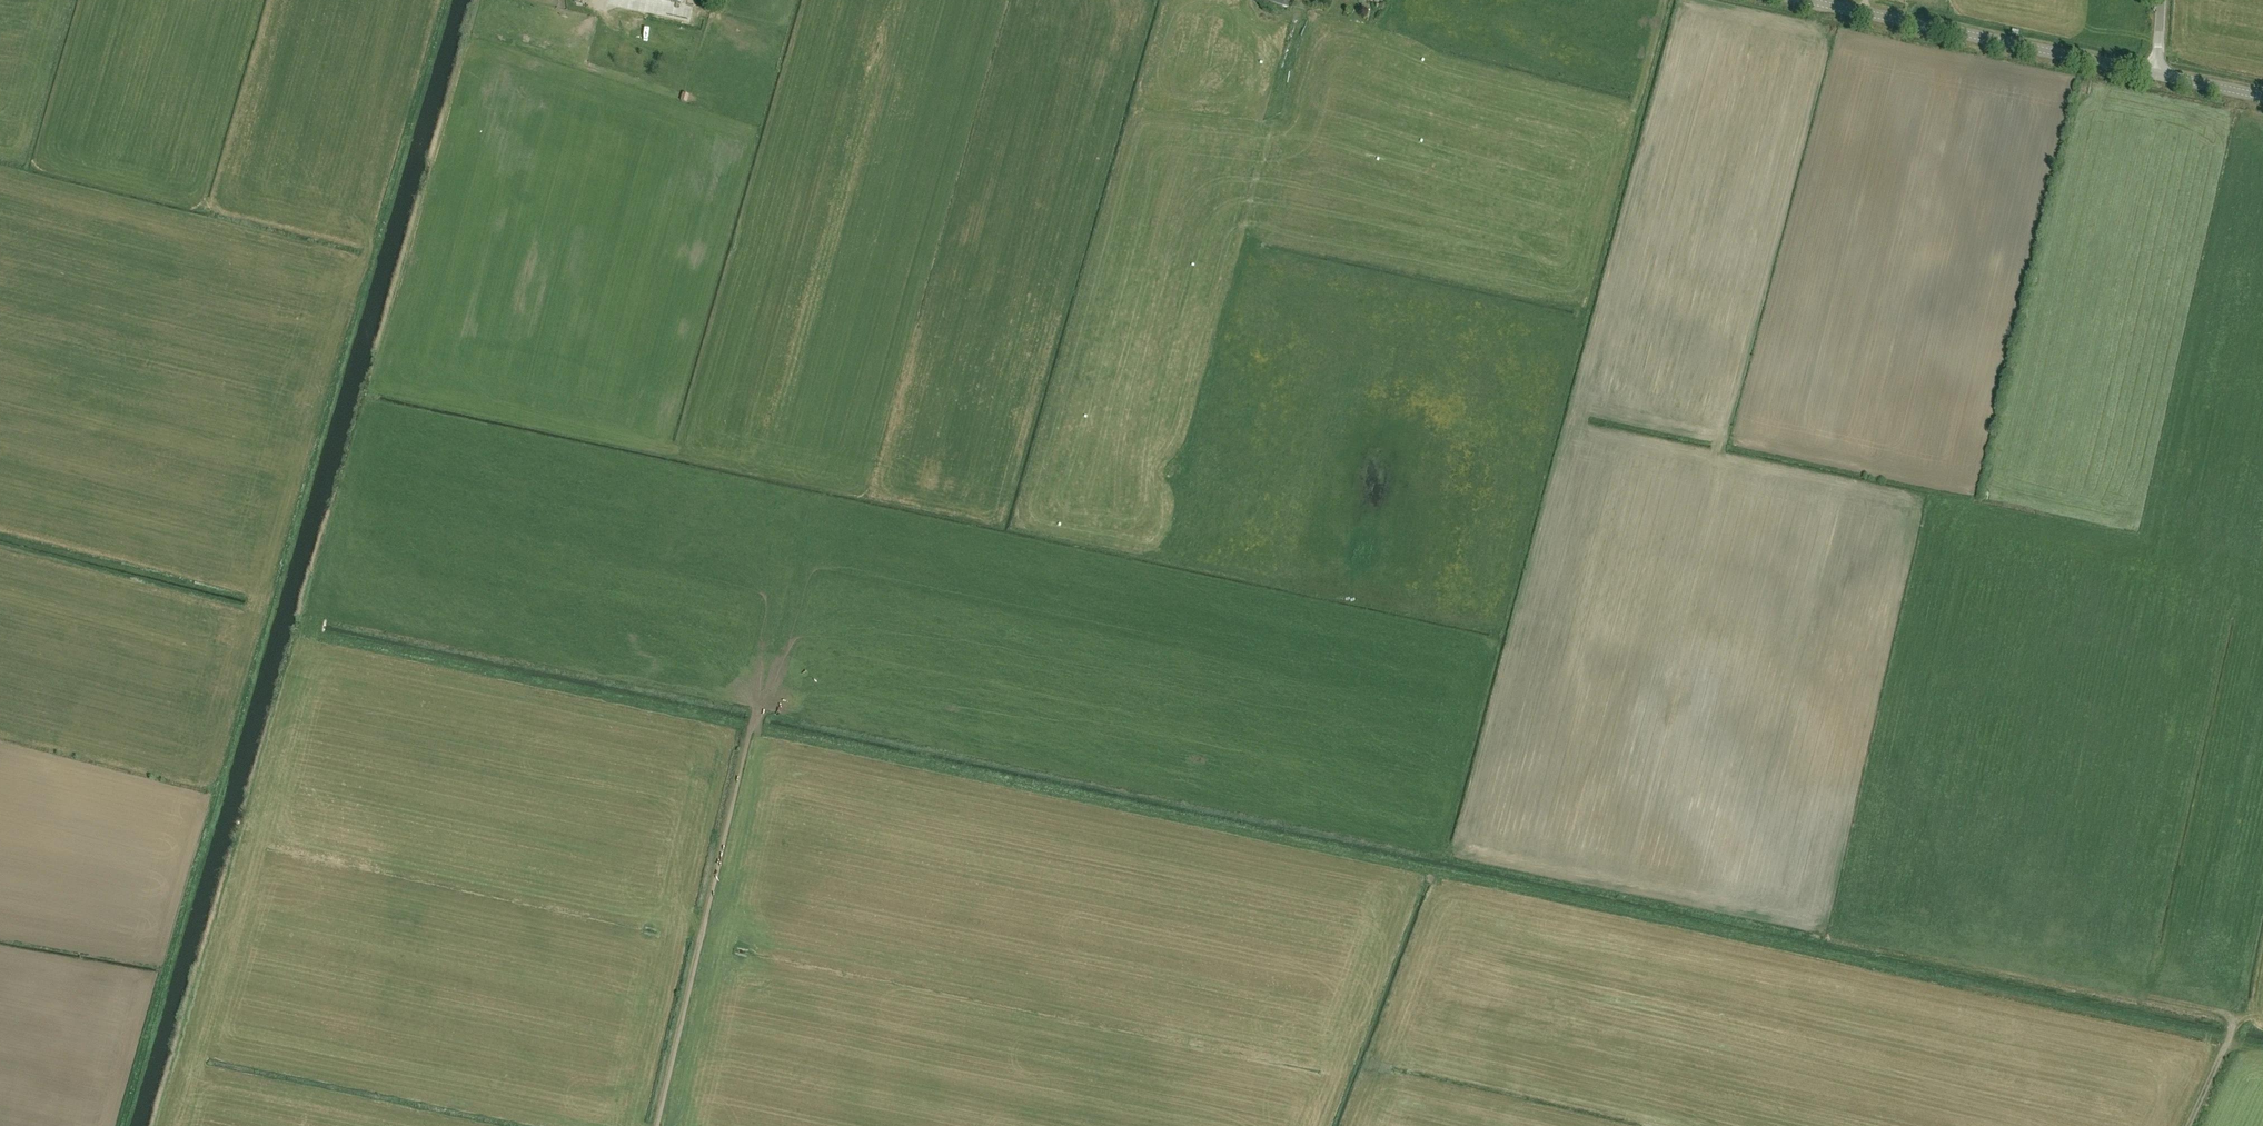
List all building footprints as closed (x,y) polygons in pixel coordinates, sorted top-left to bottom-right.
[(758,53),(763,42),(751,37),(746,47),(758,53)]
